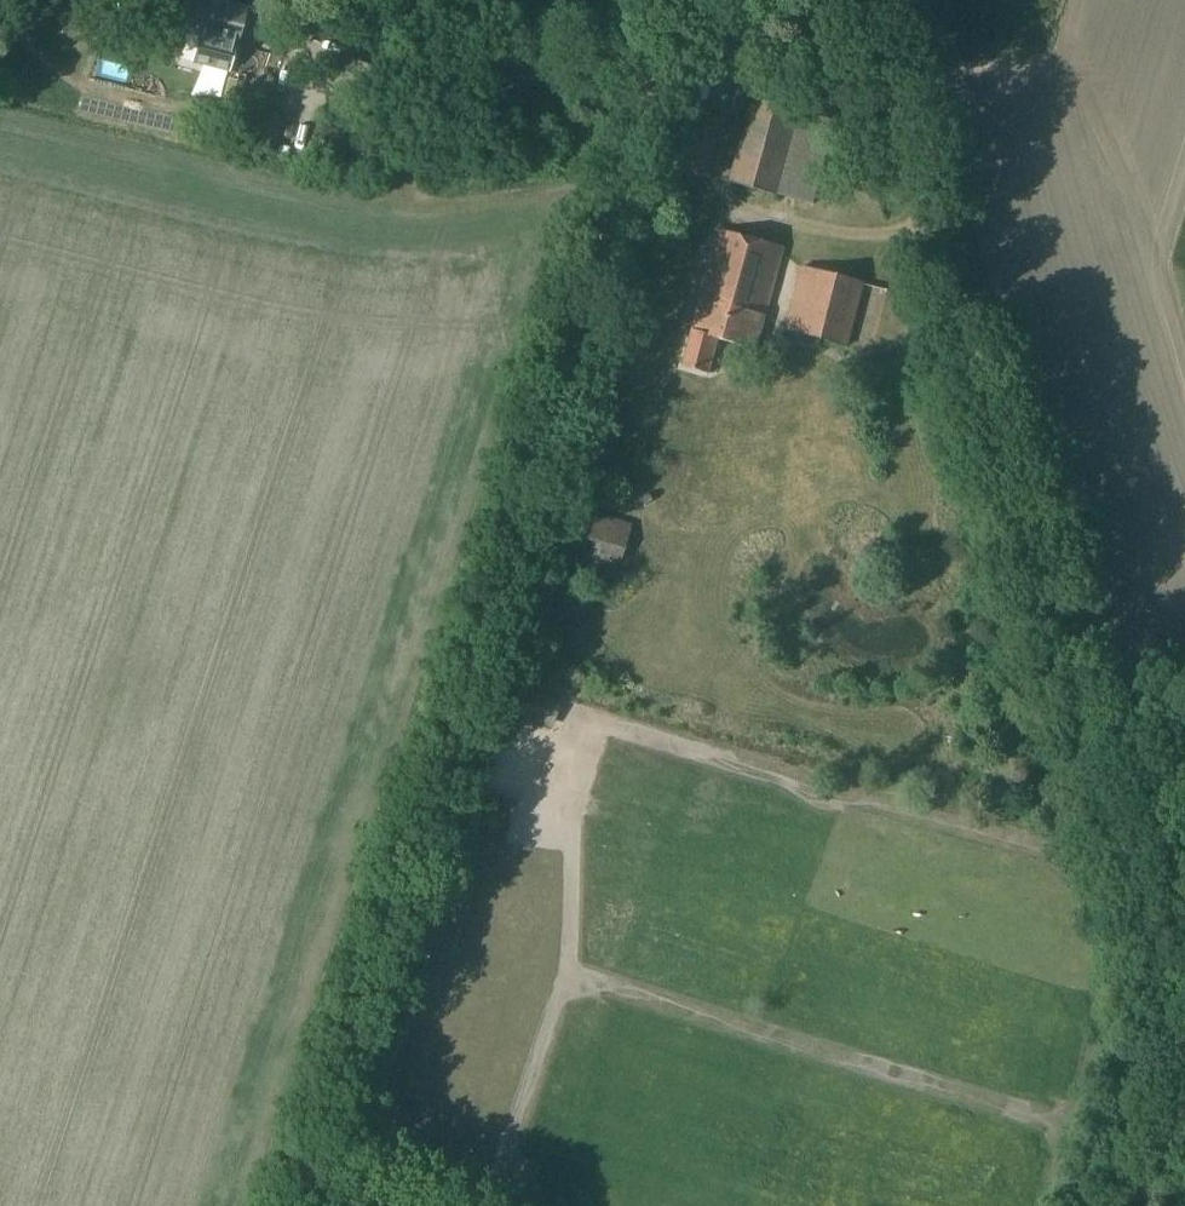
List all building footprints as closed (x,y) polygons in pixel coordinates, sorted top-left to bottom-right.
[(175,29),(200,36),(193,61),(229,70),(235,45),(237,45),(247,7),(221,0),(183,0),(175,29)] [(227,76),(223,96),(239,99),(243,80),(227,76)] [(757,98),(733,182),(815,205),(839,121),(802,110),(757,98)] [(709,177),(726,120),(681,108),(665,164),(709,177)] [(258,147),(275,151),(283,116),(266,112),(258,147)] [(703,297),(694,330),(684,365),(710,372),(720,338),(758,348),(786,247),(722,229),(703,297)] [(786,328),(848,345),(866,282),(803,266),(786,328)] [(631,524),(578,509),(564,556),(617,572),(631,524)]
